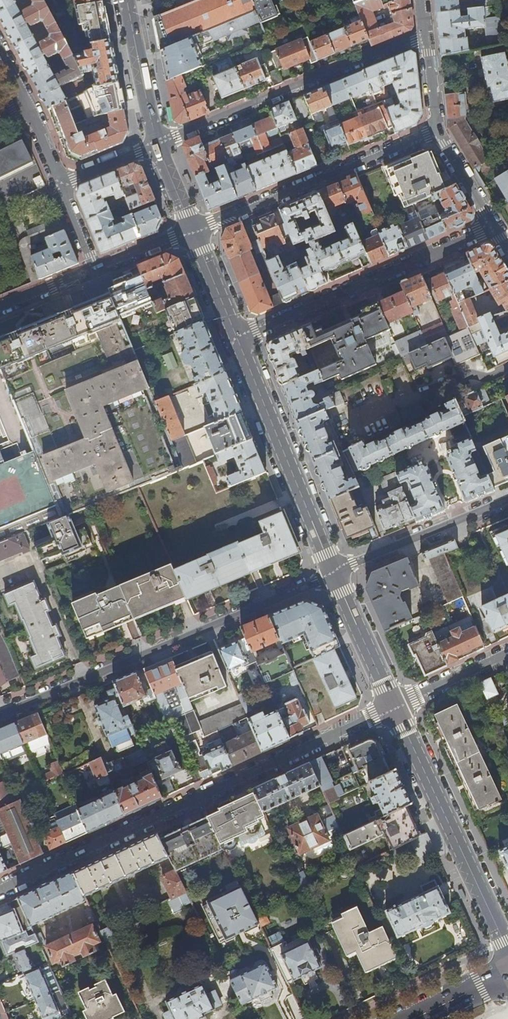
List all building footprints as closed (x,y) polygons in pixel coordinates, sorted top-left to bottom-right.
[(16,47),(35,37),(38,36),(37,33),(34,35),(29,25),(31,24),(33,27),(34,27),(43,23),(46,23),(49,30),(59,25),(52,12),(46,0),(33,0),(35,4),(34,7),(26,11),(25,13),(27,16),(25,18),(18,6),(0,15),(0,16),(8,31),(16,47)] [(18,6),(15,0),(0,0),(0,15),(18,6)] [(59,11),(53,0),(46,0),(52,12),(59,11)] [(179,42),(203,33),(243,16),(256,10),(252,0),(198,0),(193,2),(154,17),(158,34),(161,50),(179,42)] [(256,10),(260,21),(261,23),(279,16),(272,0),(252,0),(256,10)] [(392,38),(410,31),(413,27),(412,13),(410,0),(397,0),(390,2),(383,5),(381,0),(365,0),(355,4),(359,16),(369,40),(372,46),(392,38)] [(483,1),(459,4),(459,0),(435,0),(436,14),(460,11),(468,10),(484,8),(483,1)] [(108,22),(104,2),(78,7),(82,26),(87,25),(88,32),(91,31),(93,45),(112,41),(108,22)] [(487,48),(503,45),(498,6),(487,8),(484,8),(468,10),(468,17),(460,18),(460,11),(436,14),(438,32),(441,57),(469,52),(468,39),(466,39),(465,31),(486,28),(487,48)] [(179,42),(161,50),(163,63),(167,82),(185,75),(190,73),(196,70),(203,67),(200,60),(219,52),(214,41),(230,34),(232,39),(244,34),(242,29),(260,21),(256,10),(243,16),(203,33),(179,42)] [(360,43),(369,40),(359,16),(351,20),(353,24),(347,27),(344,20),(345,19),(341,10),(338,11),(339,16),(342,23),(352,47),(360,43)] [(57,15),(59,20),(67,16),(64,11),(57,15)] [(327,35),(335,53),(345,50),(352,47),(342,23),(333,26),(335,32),(330,34),(327,28),(325,29),(327,35)] [(24,62),(33,78),(52,69),(55,67),(54,65),(51,67),(45,57),(47,56),(49,59),(51,59),(59,55),(62,55),(66,61),(75,56),(72,50),(59,25),(49,30),(52,36),(51,39),(43,43),(42,45),(44,48),(42,50),(35,37),(16,47),(24,62)] [(327,57),(335,53),(327,35),(311,42),(318,60),(327,57)] [(318,60),(311,42),(309,37),(270,53),(277,70),(278,70),(283,68),(284,70),(285,70),(298,65),(310,59),(312,63),(318,60)] [(75,56),(84,74),(94,72),(98,89),(120,84),(116,63),(112,41),(93,45),(95,52),(87,54),(88,55),(79,57),(78,48),(72,50),(75,56)] [(416,55),(412,51),(385,62),(364,71),(371,90),(373,95),(382,91),(381,89),(393,83),(398,95),(409,91),(420,89),(418,70),(416,55)] [(482,58),(488,89),(491,88),(494,103),(507,100),(507,63),(506,53),(482,58)] [(221,67),(233,62),(231,55),(219,61),(221,67)] [(50,111),(53,109),(68,102),(73,99),(78,97),(76,93),(70,96),(71,97),(69,97),(68,99),(62,88),(86,76),(84,74),(75,56),(66,61),(70,70),(56,78),(52,69),(33,78),(42,95),(50,111)] [(283,83),(278,70),(277,70),(269,73),(265,64),(261,66),(258,58),(235,67),(244,89),(260,83),(266,81),(267,80),(266,79),(270,77),(274,86),(283,83)] [(227,96),(244,89),(235,67),(213,76),(223,98),(227,96)] [(353,75),(344,79),(352,98),(371,90),(364,71),(353,75)] [(210,112),(202,91),(187,97),(185,91),(187,90),(186,88),(185,84),(188,83),(185,75),(167,82),(171,102),(174,121),(181,124),(199,117),(210,112)] [(334,83),(324,87),(332,106),(349,99),(350,102),(353,101),(352,98),(344,79),(334,83)] [(123,99),(120,84),(98,89),(102,107),(124,102),(123,99)] [(326,109),(331,122),(338,120),(332,106),(324,87),(314,91),(305,95),(316,122),(323,119),(320,111),(326,109)] [(421,101),(420,89),(409,91),(398,95),(401,103),(400,105),(395,107),(392,97),(382,101),(396,134),(408,129),(416,125),(423,115),(421,101)] [(464,94),(445,96),(449,129),(476,173),(480,171),(480,168),(479,165),(488,160),(465,120),(464,116),(467,116),(464,94)] [(76,105),(73,99),(68,102),(70,107),(76,105)] [(270,109),(273,116),(278,128),(283,125),(285,130),(280,132),(281,137),(300,129),(296,120),(297,120),(289,101),(270,109)] [(128,125),(125,112),(100,116),(100,121),(103,120),(104,123),(111,122),(112,128),(87,139),(84,131),(89,129),(88,126),(86,122),(77,126),(74,118),(70,107),(68,102),(53,109),(71,155),(83,160),(123,144),(129,133),(128,125)] [(379,133),(388,129),(379,108),(365,114),(363,109),(357,112),(359,117),(368,138),(379,133)] [(86,114),(74,118),(77,126),(86,122),(89,121),(86,114)] [(88,126),(100,121),(100,116),(98,117),(89,121),(86,122),(88,126)] [(262,120),(253,124),(264,152),(280,145),(284,144),(284,143),(282,138),(269,143),(269,142),(268,142),(266,137),(266,135),(265,133),(278,128),(273,116),(262,120)] [(358,142),(368,138),(359,117),(340,125),(347,143),(348,146),(358,142)] [(341,146),(347,143),(340,125),(338,120),(331,122),(329,123),(331,128),(324,131),(330,144),(325,145),(331,160),(339,157),(335,148),(341,146)] [(233,132),(233,134),(240,151),(253,145),(257,155),(264,152),(253,124),(243,128),(233,132)] [(300,129),(281,137),(282,138),(284,143),(292,140),(296,149),(288,152),(296,174),(314,167),(318,166),(303,128),(300,129)] [(226,137),(219,139),(227,159),(229,164),(234,162),(232,157),(234,156),(241,153),(240,151),(233,134),(226,137)] [(2,181),(1,179),(34,163),(21,136),(16,135),(0,142),(0,182),(2,181)] [(191,163),(197,177),(208,172),(204,161),(208,159),(203,146),(200,138),(188,142),(185,150),(191,163)] [(211,143),(203,146),(208,159),(211,165),(227,159),(219,139),(211,143)] [(275,183),(296,174),(288,152),(284,144),(280,145),(283,152),(249,166),(247,159),(244,160),(245,163),(256,191),(275,183)] [(413,204),(431,196),(443,190),(433,166),(427,153),(390,169),(387,170),(399,198),(400,197),(404,207),(413,204)] [(248,194),(256,191),(245,163),(242,165),(244,168),(235,172),(233,166),(237,165),(235,161),(234,162),(229,164),(225,166),(238,198),(248,194)] [(143,206),(156,201),(149,185),(142,168),(136,165),(116,173),(122,188),(135,183),(140,195),(127,201),(129,204),(131,210),(132,211),(143,206)] [(202,192),(206,201),(218,206),(224,204),(238,198),(225,166),(208,172),(197,177),(202,192)] [(495,180),(507,202),(507,172),(495,180)] [(115,196),(120,208),(129,204),(127,201),(122,188),(116,173),(82,187),(78,195),(83,208),(88,221),(111,211),(108,203),(106,204),(105,200),(115,196)] [(38,187),(44,184),(39,175),(33,179),(38,187)] [(348,181),(339,184),(346,201),(347,204),(356,200),(358,204),(356,205),(355,207),(357,212),(361,213),(364,220),(374,216),(358,177),(348,181)] [(122,188),(127,201),(140,195),(135,183),(122,188)] [(329,188),(319,192),(326,209),(346,201),(339,184),(329,188)] [(444,214),(440,216),(447,231),(459,225),(469,221),(471,213),(462,197),(454,185),(443,190),(431,196),(434,201),(439,199),(443,208),(444,209),(444,214)] [(319,192),(297,201),(279,208),(288,228),(291,235),(295,245),(306,241),(307,244),(311,243),(335,233),(336,232),(326,209),(319,192)] [(435,205),(434,201),(431,196),(413,204),(417,213),(419,218),(420,221),(439,213),(438,212),(435,205)] [(158,207),(156,201),(143,206),(145,212),(158,207)] [(119,214),(131,210),(129,204),(120,208),(117,209),(119,214)] [(160,212),(158,207),(145,212),(134,216),(133,215),(124,219),(126,223),(116,227),(113,221),(115,220),(111,211),(88,221),(102,254),(122,246),(158,232),(163,220),(160,212)] [(408,216),(410,222),(419,218),(417,213),(408,216)] [(439,213),(420,221),(428,239),(438,235),(447,231),(440,216),(439,213)] [(254,227),(260,239),(263,248),(283,240),(288,252),(292,251),(297,249),(295,245),(291,235),(284,238),(281,231),(274,215),(265,218),(262,220),(263,223),(254,227)] [(36,243),(48,238),(65,231),(59,218),(28,232),(30,236),(33,244),(36,243)] [(410,222),(399,227),(408,248),(418,243),(428,239),(420,221),(419,218),(410,222)] [(226,249),(230,259),(250,250),(255,248),(257,254),(265,251),(263,248),(260,239),(250,243),(242,224),(236,226),(228,229),(223,241),(226,249)] [(311,243),(312,246),(323,272),(339,265),(359,257),(363,267),(370,264),(362,244),(354,224),(346,228),(351,239),(323,251),(320,244),(336,237),(335,233),(311,243)] [(378,231),(380,235),(387,250),(395,247),(396,250),(397,253),(399,252),(408,248),(399,227),(398,224),(386,230),(385,228),(378,231)] [(288,228),(281,231),(284,238),(291,235),(288,228)] [(56,273),(79,264),(66,231),(65,231),(48,238),(51,249),(33,256),(41,279),(56,273)] [(380,235),(362,244),(370,264),(380,260),(389,256),(388,253),(387,250),(380,235)] [(30,245),(33,244),(30,236),(25,238),(23,239),(22,241),(20,245),(21,248),(33,282),(41,279),(33,256),(31,250),(30,245)] [(307,268),(301,270),(309,291),(321,286),(328,283),(323,272),(312,246),(308,248),(309,250),(308,250),(310,256),(306,258),(309,265),(313,266),(313,267),(312,269),(311,269),(308,270),(307,268)] [(470,261),(475,273),(480,271),(482,273),(482,274),(491,289),(507,282),(507,273),(502,264),(494,249),(486,247),(478,250),(467,255),(470,261)] [(300,258),(297,249),(292,251),(293,254),(296,260),(300,258)] [(234,268),(240,283),(260,273),(250,250),(230,259),(234,268)] [(269,261),(265,251),(257,254),(264,272),(270,269),(267,262),(269,261)] [(288,252),(269,261),(267,262),(270,269),(284,302),(297,297),(309,291),(301,270),(297,262),(288,266),(291,272),(284,275),(283,276),(282,275),(281,273),(283,272),(284,271),(284,270),(280,259),(293,254),(292,251),(288,252)] [(141,274),(150,297),(155,295),(153,291),(155,291),(152,283),(163,278),(165,283),(185,274),(179,260),(167,255),(150,262),(138,267),(141,274)] [(459,265),(445,271),(454,294),(470,287),(474,288),(477,296),(484,292),(479,281),(475,273),(470,261),(459,265)] [(259,313),(284,302),(270,269),(264,272),(274,295),(269,297),(260,273),(240,283),(245,295),(252,311),(259,313)] [(435,278),(430,280),(439,301),(452,295),(454,300),(451,302),(453,307),(451,308),(461,330),(469,327),(458,304),(454,294),(445,271),(437,275),(437,277),(435,278)] [(120,317),(153,303),(150,297),(141,274),(134,276),(133,273),(131,274),(132,277),(125,280),(124,277),(122,278),(124,281),(116,284),(115,281),(113,282),(114,284),(108,287),(120,317)] [(157,313),(167,309),(195,298),(190,285),(185,274),(165,283),(167,287),(166,287),(171,299),(163,302),(162,299),(157,301),(155,295),(150,297),(153,303),(157,313)] [(401,284),(404,291),(415,316),(420,315),(416,306),(433,299),(422,275),(412,279),(401,284)] [(176,471),(144,390),(150,388),(140,363),(125,369),(122,360),(136,354),(120,317),(108,287),(114,284),(113,282),(112,277),(83,289),(89,303),(74,309),(68,311),(62,297),(49,303),(41,306),(47,320),(19,331),(0,339),(0,367),(61,518),(68,515),(109,499),(176,471)] [(481,280),(479,281),(484,292),(488,291),(485,284),(482,282),(481,280)] [(491,289),(490,290),(500,305),(502,305),(503,305),(507,312),(507,311),(507,282),(491,289)] [(391,297),(378,303),(387,324),(411,314),(412,318),(415,316),(404,291),(391,297)] [(172,317),(178,333),(205,322),(200,310),(195,298),(167,309),(170,317),(172,317)] [(471,298),(458,304),(469,327),(481,323),(479,319),(476,312),(477,311),(471,298)] [(312,323),(303,327),(311,349),(332,340),(341,361),(319,371),(324,382),(341,375),(343,380),(378,364),(367,341),(390,330),(387,324),(378,303),(362,310),(363,314),(344,323),(324,332),(322,328),(314,331),(312,323)] [(507,312),(496,315),(498,319),(507,315),(507,311),(507,312)] [(500,336),(491,314),(479,319),(481,323),(469,327),(481,355),(484,361),(485,360),(486,361),(507,351),(507,332),(500,336)] [(192,373),(197,385),(226,373),(215,347),(205,322),(178,333),(176,334),(180,343),(182,342),(186,350),(192,366),(195,372),(192,373)] [(443,322),(422,331),(428,345),(444,338),(449,336),(443,322)] [(276,372),(283,387),(319,371),(317,366),(306,371),(304,375),(301,373),(295,360),(294,360),(292,355),(297,354),(298,354),(311,349),(303,327),(300,329),(293,332),(270,342),(267,349),(276,372)] [(457,366),(481,355),(469,327),(461,330),(449,336),(444,338),(453,357),(457,366)] [(402,357),(409,353),(428,345),(422,331),(396,343),(396,344),(402,357)] [(429,367),(453,357),(444,338),(428,345),(409,353),(416,368),(427,364),(429,367)] [(398,359),(402,357),(396,344),(392,345),(398,359)] [(185,365),(192,366),(186,350),(181,356),(185,365)] [(169,370),(177,367),(172,353),(164,356),(169,370)] [(140,363),(136,354),(122,360),(125,369),(140,363)] [(61,518),(0,367),(0,416),(12,445),(17,443),(22,456),(0,465),(0,543),(29,531),(47,524),(61,518)] [(290,405),(297,422),(325,411),(344,403),(339,392),(323,399),(324,401),(318,403),(315,403),(314,401),(311,394),(308,387),(310,385),(315,383),(316,385),(324,382),(319,371),(283,387),(290,405)] [(214,415),(217,422),(242,412),(234,392),(226,373),(197,385),(188,389),(191,396),(195,398),(207,393),(210,400),(204,402),(205,405),(203,405),(208,417),(214,415)] [(156,402),(150,388),(144,390),(176,471),(182,469),(171,441),(155,402),(156,402)] [(470,413),(482,408),(475,392),(455,401),(459,411),(467,407),(470,413)] [(168,397),(156,402),(155,402),(171,441),(184,436),(168,397)] [(465,422),(459,411),(455,401),(455,400),(446,404),(448,411),(443,413),(440,413),(426,419),(426,421),(409,429),(406,428),(391,435),(390,438),(381,442),(378,441),(366,446),(364,442),(350,448),(360,470),(361,470),(362,470),(365,471),(369,469),(371,465),(465,422)] [(305,441),(313,461),(338,451),(332,436),(329,437),(323,425),(325,421),(329,420),(325,411),(297,422),(305,441)] [(217,422),(205,427),(216,455),(253,440),(247,426),(242,412),(217,422)] [(196,463),(184,436),(171,441),(182,469),(196,463)] [(484,446),(495,472),(488,474),(488,475),(492,484),(506,478),(507,477),(507,436),(484,446)] [(495,491),(492,484),(488,475),(482,478),(480,477),(471,456),(472,453),(477,450),(472,439),(457,445),(458,449),(452,452),(452,450),(449,451),(449,453),(448,457),(466,503),(495,491)] [(259,455),(253,440),(216,455),(218,461),(224,462),(236,457),(242,472),(229,477),(227,481),(229,487),(266,472),(259,455)] [(338,451),(313,461),(321,480),(329,500),(351,491),(372,482),(369,475),(356,480),(355,477),(349,480),(345,479),(341,468),(344,466),(338,451)] [(417,523),(446,511),(426,464),(425,464),(423,463),(422,462),(419,463),(420,465),(397,474),(400,482),(401,484),(408,481),(417,502),(416,504),(410,507),(415,518),(417,523)] [(210,466),(206,467),(214,485),(217,484),(216,481),(218,481),(212,467),(211,468),(210,466)] [(396,484),(400,482),(397,474),(396,472),(382,478),(379,479),(384,492),(397,486),(396,484)] [(411,519),(415,518),(410,507),(402,487),(389,493),(390,498),(383,501),(385,508),(377,511),(384,531),(399,525),(408,521),(410,526),(413,524),(411,519)] [(368,530),(376,527),(367,506),(359,509),(351,491),(329,500),(338,522),(340,521),(348,538),(352,537),(353,538),(369,532),(368,530)] [(287,555),(298,550),(283,513),(261,522),(265,532),(238,544),(249,570),(267,562),(269,565),(272,564),(289,557),(287,555)] [(73,527),(68,515),(61,518),(47,524),(52,535),(34,543),(40,558),(46,555),(47,558),(60,552),(62,556),(67,554),(68,558),(85,551),(83,547),(90,544),(94,542),(85,522),(73,527)] [(493,534),(500,547),(501,547),(507,562),(507,528),(493,534)] [(29,531),(0,543),(0,560),(22,551),(23,554),(29,552),(26,544),(33,542),(29,531)] [(436,547),(421,553),(424,560),(430,558),(445,553),(458,548),(455,540),(436,547)] [(249,571),(249,570),(238,544),(237,542),(208,555),(208,556),(174,571),(185,595),(186,598),(201,592),(202,594),(220,586),(236,579),(235,577),(249,571)] [(463,596),(445,553),(430,558),(448,603),(463,596)] [(386,631),(412,619),(405,604),(403,605),(399,596),(402,590),(410,586),(411,589),(420,585),(409,559),(401,562),(379,571),(374,573),(367,590),(376,610),(386,631)] [(171,601),(185,595),(174,571),(173,567),(164,571),(164,572),(158,574),(157,573),(154,572),(152,573),(151,575),(151,577),(138,583),(137,581),(121,588),(132,614),(133,616),(143,612),(171,601)] [(31,657),(35,668),(47,663),(65,656),(57,637),(60,635),(56,625),(52,627),(46,611),(50,610),(45,600),(44,598),(41,599),(34,583),(5,594),(9,605),(16,603),(22,620),(23,620),(30,637),(37,654),(31,657)] [(122,619),(132,614),(121,588),(120,586),(99,595),(98,593),(73,603),(86,634),(93,631),(102,627),(103,632),(119,625),(117,621),(122,619)] [(482,607),(494,633),(507,626),(507,595),(482,607)] [(310,599),(269,616),(276,631),(281,642),(307,630),(319,657),(334,650),(340,648),(321,604),(310,599)] [(418,609),(421,616),(430,611),(428,605),(418,609)] [(242,628),(246,637),(255,657),(258,656),(255,650),(263,647),(261,642),(263,641),(266,646),(277,641),(280,650),(283,648),(281,642),(276,631),(269,616),(255,622),(242,628)] [(133,620),(126,622),(133,638),(139,635),(133,620)] [(464,652),(483,644),(476,626),(462,633),(460,628),(451,632),(454,637),(443,641),(438,644),(448,665),(459,660),(457,655),(464,652)] [(21,676),(2,631),(0,632),(0,668),(6,682),(21,676)] [(426,676),(448,665),(438,644),(432,632),(427,634),(426,638),(410,645),(414,656),(416,655),(426,676)] [(441,636),(443,641),(454,637),(451,632),(441,636)] [(229,644),(218,649),(228,672),(256,660),(255,657),(246,637),(229,644)] [(292,651),(294,655),(287,658),(293,669),(315,659),(318,657),(308,637),(290,646),(292,651)] [(349,681),(334,650),(319,657),(318,657),(315,659),(329,689),(328,690),(335,706),(345,702),(356,697),(349,681)] [(191,660),(175,666),(189,699),(217,687),(218,690),(227,687),(213,654),(196,661),(192,663),(191,660)] [(287,674),(294,672),(293,669),(287,658),(286,654),(278,657),(277,659),(267,663),(265,662),(258,665),(264,677),(266,683),(287,674)] [(184,737),(202,729),(199,722),(189,699),(175,666),(173,661),(150,671),(145,673),(152,688),(156,698),(166,722),(168,721),(176,718),(181,730),(184,737)] [(145,702),(156,698),(152,688),(146,691),(138,671),(125,677),(114,681),(117,687),(124,706),(143,698),(145,702)] [(299,683),(294,672),(287,674),(292,686),(299,683)] [(259,686),(266,683),(264,677),(257,680),(259,686)] [(488,699),(499,694),(491,678),(480,683),(488,699)] [(136,733),(124,706),(117,687),(108,691),(111,699),(95,706),(99,717),(96,718),(99,726),(103,725),(107,736),(108,736),(113,746),(132,739),(130,735),(136,733)] [(244,693),(239,695),(242,704),(246,713),(251,711),(244,693)] [(302,710),(296,699),(285,704),(286,706),(278,710),(290,738),(304,732),(301,726),(310,722),(304,709),(302,710)] [(232,724),(248,717),(246,713),(242,704),(199,722),(202,729),(203,732),(205,737),(218,731),(232,724)] [(457,704),(435,715),(439,724),(476,803),(479,810),(502,800),(457,704)] [(278,744),(290,738),(278,710),(266,715),(264,711),(249,718),(254,731),(263,751),(278,744)] [(25,719),(15,723),(24,744),(28,753),(51,743),(38,713),(25,719)] [(173,733),(181,730),(176,718),(168,721),(173,733)] [(506,738),(507,737),(507,720),(499,724),(506,738)] [(0,729),(0,751),(1,753),(24,744),(15,723),(3,728),(0,729)] [(238,738),(232,724),(218,731),(220,736),(224,745),(238,738)] [(246,759),(263,751),(254,731),(238,738),(224,745),(233,765),(246,759)] [(196,741),(205,737),(203,732),(185,740),(187,745),(196,741)] [(207,742),(211,751),(224,745),(220,736),(207,742)] [(354,774),(365,768),(364,766),(383,758),(380,751),(377,744),(368,740),(349,749),(356,765),(351,768),(354,774)] [(201,753),(196,741),(187,745),(192,757),(201,753)] [(223,769),(233,765),(224,745),(211,751),(204,754),(210,768),(214,767),(221,764),(223,769)] [(343,749),(328,754),(333,768),(338,766),(341,776),(345,775),(342,766),(348,764),(343,749)] [(142,750),(123,759),(128,770),(132,768),(147,761),(142,750)] [(148,762),(151,770),(156,782),(180,771),(183,770),(177,758),(176,759),(172,750),(154,758),(155,759),(148,762)] [(8,758),(10,767),(29,763),(27,754),(8,758)] [(359,787),(354,774),(332,784),(332,783),(333,782),(321,757),(309,762),(321,786),(329,803),(339,799),(338,796),(359,787)] [(97,780),(109,775),(105,767),(101,758),(89,763),(97,780)] [(365,768),(371,781),(390,772),(387,765),(383,758),(364,766),(365,768)] [(109,775),(110,778),(121,773),(128,770),(123,759),(105,767),(109,775)] [(63,772),(59,761),(48,764),(52,772),(38,778),(40,783),(63,772)] [(264,812),(321,786),(309,762),(279,776),(253,788),(264,812)] [(134,772),(132,768),(128,770),(121,773),(123,776),(134,772)] [(385,816),(389,814),(406,806),(413,803),(405,786),(397,769),(390,772),(371,781),(369,782),(375,795),(371,797),(374,804),(379,803),(381,808),(385,816)] [(115,790),(116,792),(125,815),(143,807),(163,798),(156,782),(151,770),(136,776),(138,782),(125,788),(124,786),(115,790)] [(16,774),(11,776),(12,778),(18,793),(23,791),(16,774)] [(164,792),(172,787),(167,777),(158,782),(164,792)] [(18,793),(12,778),(0,783),(0,817),(15,852),(39,842),(35,832),(27,815),(18,793)] [(265,814),(264,812),(253,788),(238,795),(237,797),(234,799),(232,800),(229,799),(222,803),(219,807),(220,810),(207,817),(223,849),(242,840),(239,834),(261,824),(258,817),(265,814)] [(79,809),(80,811),(89,832),(106,824),(125,815),(116,792),(79,809)] [(56,818),(57,821),(80,811),(79,809),(77,805),(55,815),(56,818)] [(389,837),(395,849),(427,833),(422,822),(415,825),(413,820),(406,806),(389,814),(391,817),(388,819),(390,823),(387,824),(386,821),(383,822),(381,818),(378,819),(344,835),(350,849),(385,833),(388,838),(389,837)] [(381,818),(385,816),(381,808),(374,812),(378,819),(381,818)] [(57,821),(60,827),(66,843),(78,837),(89,832),(80,811),(57,821)] [(35,812),(27,815),(35,832),(39,830),(37,827),(41,825),(41,823),(40,820),(38,820),(35,812)] [(343,833),(336,820),(323,826),(318,815),(288,828),(300,853),(343,833)] [(20,864),(15,852),(0,817),(0,843),(1,846),(0,848),(0,851),(8,870),(20,864)] [(224,852),(223,849),(207,817),(184,827),(160,839),(169,857),(176,871),(177,873),(224,852)] [(56,818),(45,823),(46,827),(43,829),(45,834),(60,827),(57,821),(56,818)] [(55,848),(66,843),(60,827),(45,834),(44,834),(51,850),(55,848)] [(85,897),(169,857),(160,839),(157,833),(113,853),(74,872),(85,897)] [(433,861),(439,858),(427,833),(395,849),(390,851),(398,865),(418,855),(421,863),(432,858),(433,861)] [(44,853),(39,842),(15,852),(20,864),(31,859),(44,853)] [(499,850),(507,868),(507,846),(499,850)] [(8,870),(0,851),(0,874),(8,870)] [(186,891),(177,873),(176,871),(162,877),(172,898),(186,891)] [(301,891),(310,886),(304,871),(294,876),(301,891)] [(87,900),(85,897),(74,872),(46,885),(18,898),(22,906),(31,926),(87,900)] [(434,920),(450,912),(440,891),(435,879),(421,886),(425,893),(387,912),(399,937),(419,927),(422,926),(424,926),(427,926),(429,925),(430,924),(434,920)] [(244,931),(259,924),(254,914),(241,886),(207,902),(208,904),(203,906),(219,940),(225,937),(226,940),(237,935),(236,931),(242,928),(244,931)] [(192,902),(186,891),(172,898),(167,900),(173,911),(174,913),(184,909),(183,906),(192,902)] [(160,917),(173,911),(167,900),(155,906),(160,917)] [(7,903),(0,906),(0,941),(0,942),(2,941),(24,932),(14,909),(10,911),(7,903)] [(22,906),(14,909),(24,932),(32,928),(31,926),(22,906)] [(357,907),(342,914),(345,920),(333,926),(346,953),(355,949),(364,970),(396,954),(383,926),(369,932),(357,907)] [(91,921),(96,919),(90,908),(86,910),(91,921)] [(263,909),(254,914),(259,924),(261,927),(270,923),(263,909)] [(93,925),(47,946),(54,963),(61,960),(64,967),(76,961),(74,956),(83,952),(86,957),(97,952),(93,945),(100,941),(93,925)] [(118,937),(113,926),(101,931),(106,942),(118,937)] [(35,935),(32,928),(24,932),(2,941),(7,955),(31,945),(41,967),(49,964),(40,946),(35,935)] [(40,933),(35,935),(40,946),(45,944),(40,933)] [(271,948),(287,982),(293,979),(294,980),(321,966),(316,957),(319,955),(320,953),(318,950),(316,948),(313,950),(308,940),(308,941),(305,935),(287,944),(286,941),(271,948)] [(18,974),(30,970),(23,950),(11,954),(18,974)] [(230,980),(242,1004),(252,999),(252,1000),(277,987),(264,961),(261,960),(255,963),(254,965),(255,968),(250,970),(249,968),(246,967),(240,970),(239,973),(240,975),(230,980)] [(44,975),(40,967),(24,974),(30,988),(35,1000),(55,992),(53,988),(50,990),(44,975)] [(107,983),(98,987),(97,986),(90,990),(90,991),(80,995),(91,1018),(100,1018),(101,1018),(102,1018),(113,1018),(115,1018),(112,1013),(121,1010),(107,983)] [(204,1014),(214,1009),(214,1008),(207,994),(202,984),(166,1001),(170,1011),(174,1018),(199,1018),(205,1016),(204,1014)] [(55,992),(35,1000),(41,1013),(43,1018),(58,1018),(72,1013),(60,989),(55,992)] [(215,991),(207,994),(214,1008),(221,1004),(215,991)]
